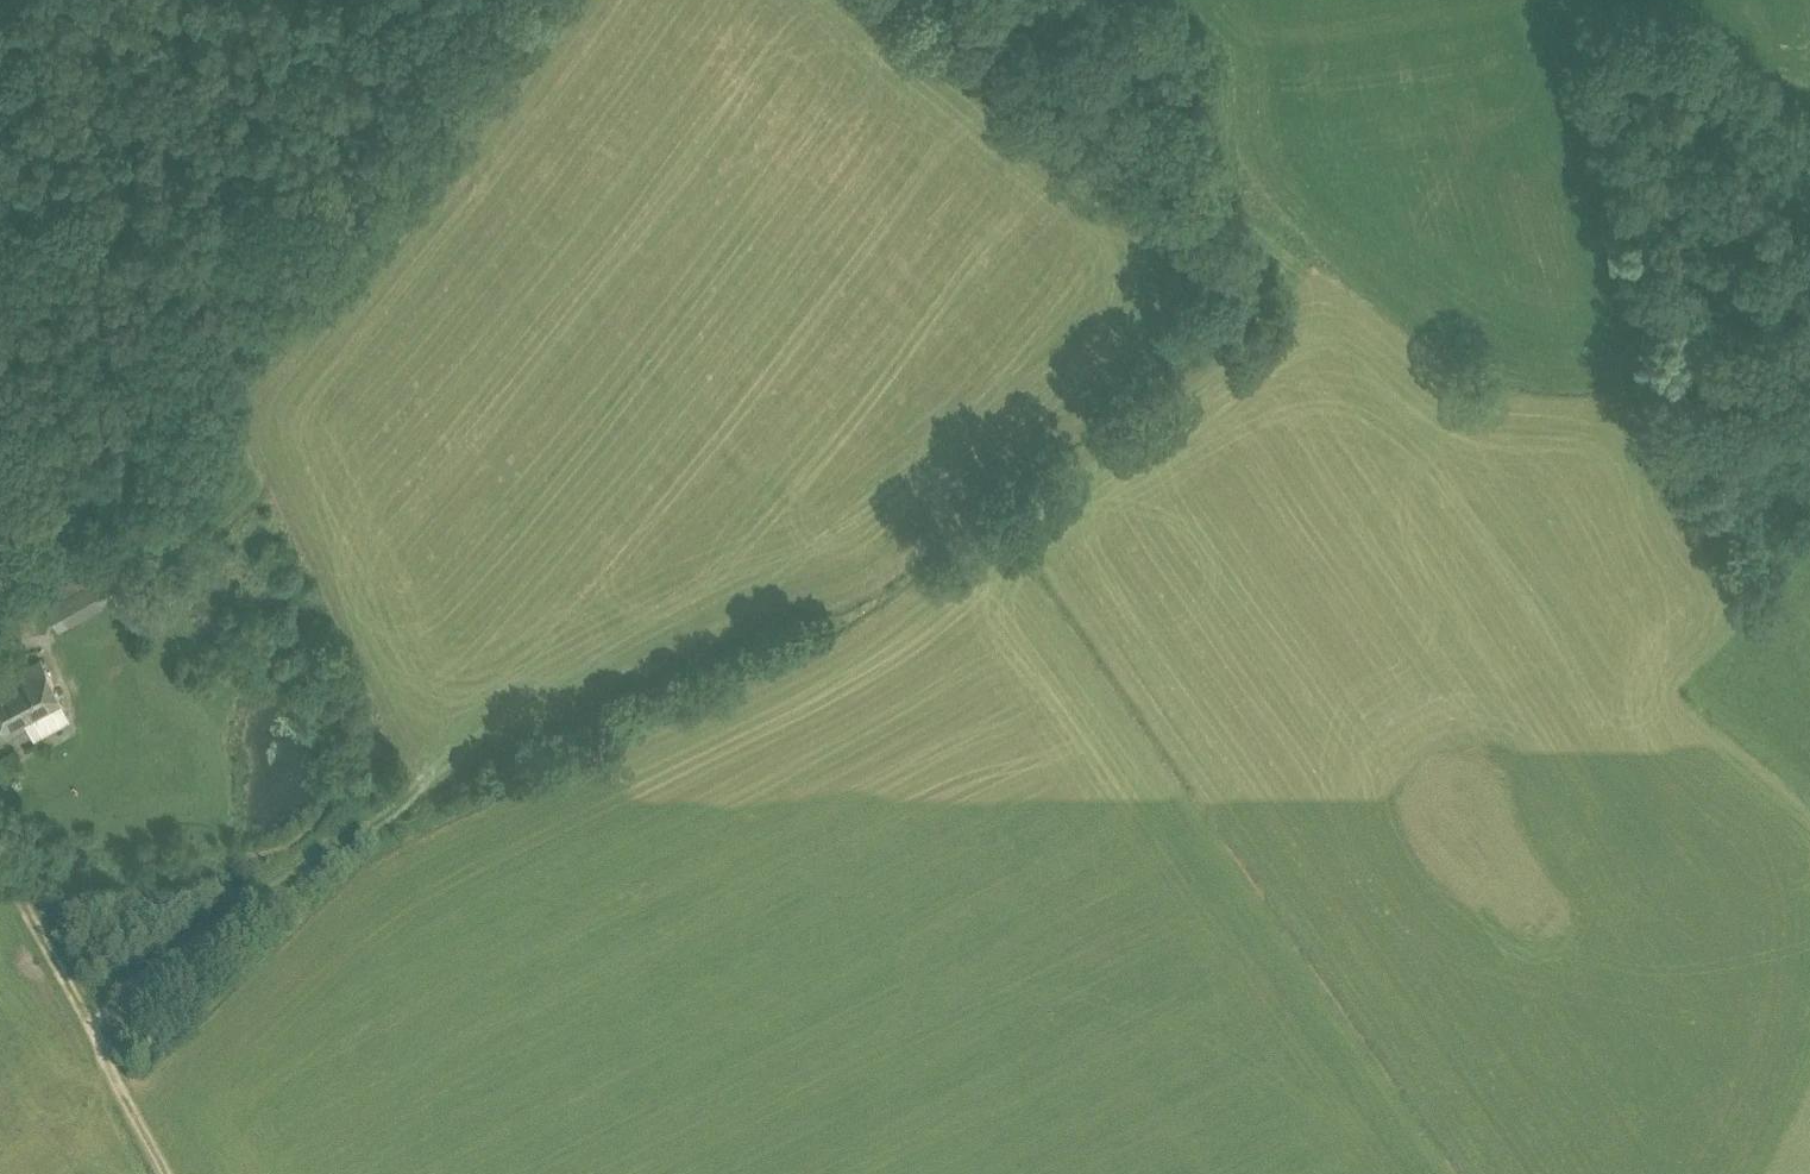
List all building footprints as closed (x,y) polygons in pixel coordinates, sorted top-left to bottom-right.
[(65,598),(58,602),(71,625),(104,606),(102,604),(107,602),(95,581),(65,598)] [(5,736),(65,706),(40,657),(0,677),(0,725),(5,736)]
